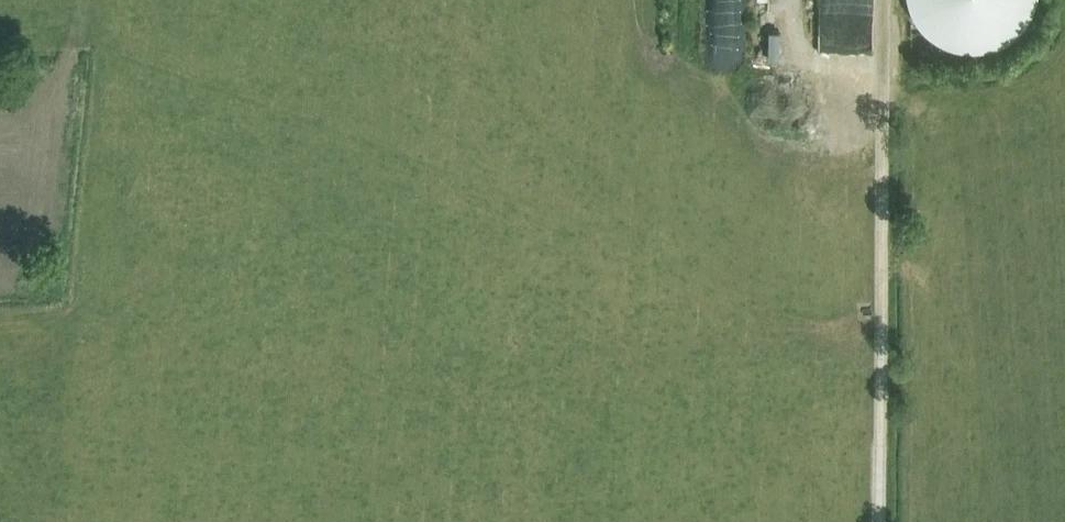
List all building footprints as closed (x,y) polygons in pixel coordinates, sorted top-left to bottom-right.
[(748,0),(715,0),(715,58),(748,58),(748,0)] [(908,1),(909,5),(911,10),(913,14),(915,18),(917,22),(920,26),(923,29),(928,34),(932,37),(935,40),(939,42),(943,45),(948,47),(952,48),(959,50),(968,51),(977,51),(982,51),(986,50),(995,47),(1002,45),(1006,43),(1010,40),(1013,37),(1017,34),(1020,31),(1023,28),(1028,22),(1030,18),(1032,14),(1034,10),(1036,5),(1037,1),(1037,0),(908,0),(908,1)]
